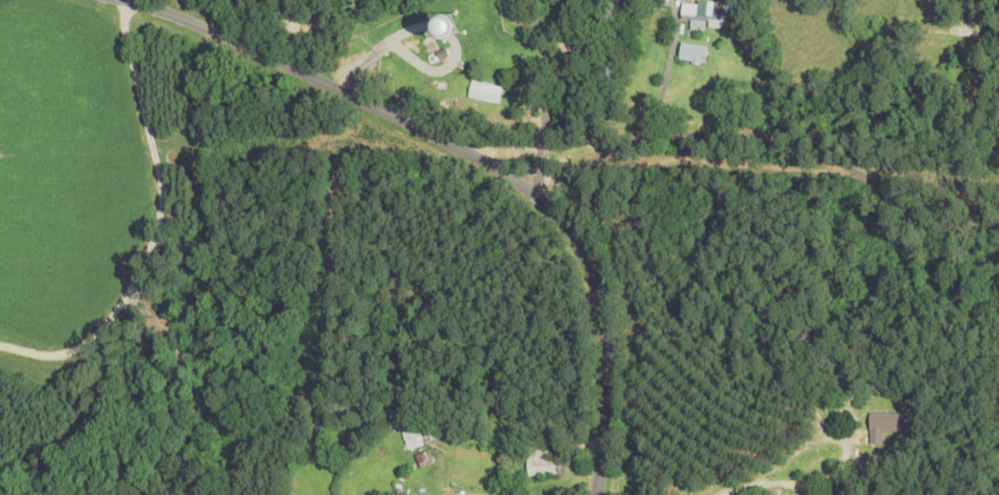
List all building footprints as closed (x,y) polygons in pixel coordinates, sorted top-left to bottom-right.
[(684,20),(693,20),(693,29),(706,30),(706,22),(723,22),(724,3),(684,2),(684,20)] [(707,44),(682,45),(682,63),(708,62),(707,44)] [(473,102),(502,100),(501,83),(472,85),(473,102)] [(906,413),(871,413),(871,433),(906,433),(906,413)] [(528,476),(561,476),(561,451),(528,451),(528,476)]
